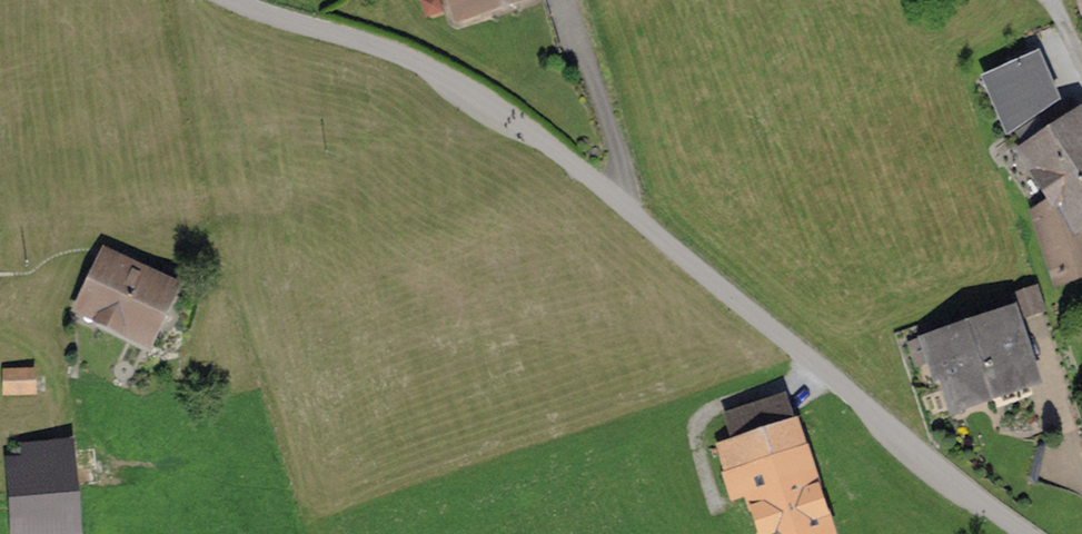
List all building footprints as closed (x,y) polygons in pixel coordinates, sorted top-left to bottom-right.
[(462,11),(497,0),(458,0),(462,11)] [(1073,11),(1078,29),(1081,28),(1081,8),(1073,11)] [(982,72),(1007,127),(1065,101),(1040,46),(982,72)] [(1078,109),(1033,137),(1028,130),(998,150),(1039,213),(1060,275),(1081,268),(1081,231),(1078,220),(1081,217),(1081,115),(1078,109)] [(125,269),(105,259),(82,305),(103,315),(99,322),(142,343),(171,283),(129,262),(125,269)] [(1035,291),(1015,298),(1017,301),(1021,315),(1041,308),(1035,291)] [(951,378),(959,402),(990,391),(996,408),(1030,396),(1024,379),(1027,378),(1007,319),(933,344),(945,380),(951,378)] [(33,371),(5,372),(6,394),(34,394),(33,371)] [(781,400),(738,413),(746,438),(719,446),(733,493),(754,486),(759,502),(752,504),(762,533),(811,533),(830,528),(796,422),(788,424),(781,400)] [(17,496),(67,492),(65,462),(66,462),(65,442),(24,445),(26,465),(15,466),(17,496)] [(70,529),(67,492),(17,496),(20,533),(70,529)]
